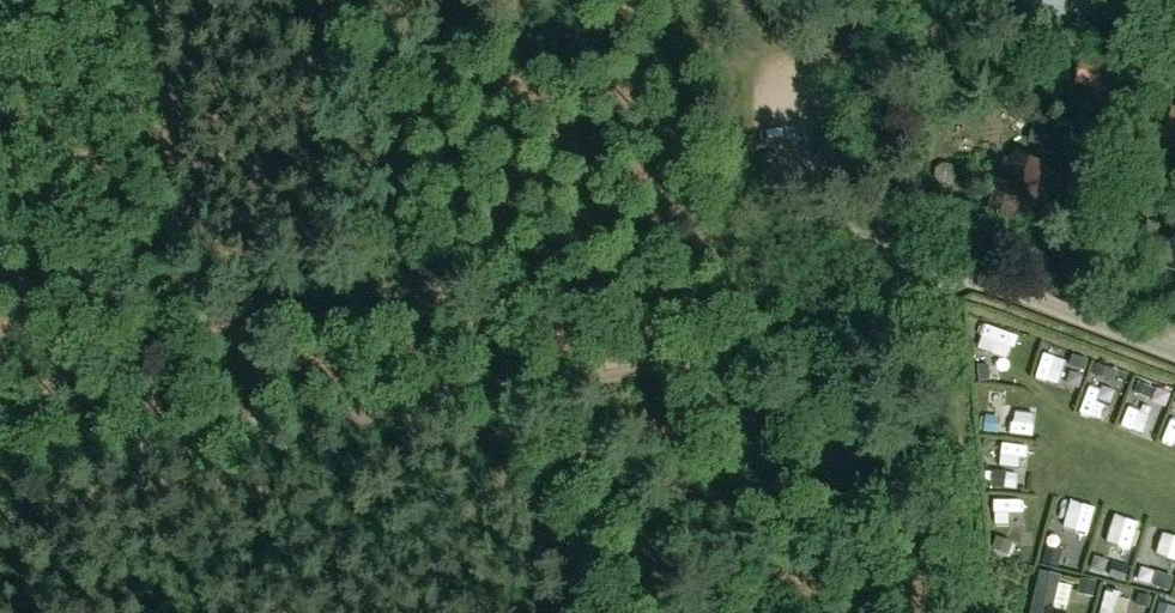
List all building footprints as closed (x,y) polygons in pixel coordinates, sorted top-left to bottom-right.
[(1019,8),(1070,23),(1072,14),(1127,30),(1136,0),(1022,0),(1019,8)] [(1074,85),(1107,96),(1116,69),(1083,58),(1074,85)] [(1172,108),(1164,132),(1156,129),(1151,145),(1174,153),(1174,109),(1172,108)] [(1000,172),(989,210),(1014,218),(1019,199),(1035,204),(1045,164),(1012,155),(1008,173),(1000,172)] [(1084,197),(1070,194),(1062,221),(1076,225),(1084,197)] [(1077,370),(1083,342),(1053,336),(1048,365),(1077,370)] [(1110,405),(1124,357),(1104,351),(1090,399),(1110,405)] [(1150,367),(1144,380),(1162,388),(1167,374),(1150,367)] [(1153,424),(1163,399),(1139,389),(1129,414),(1153,424)] [(1044,419),(1045,392),(1022,392),(1021,419),(1044,419)] [(994,418),(1013,416),(1011,399),(992,400),(994,418)] [(1016,434),(1019,452),(1036,449),(1033,431),(1016,434)] [(1033,514),(1033,487),(1009,487),(1009,514),(1033,514)] [(1103,526),(1108,494),(1092,491),(1087,524),(1103,526)] [(1139,505),(1133,527),(1146,531),(1152,508),(1139,505)]
